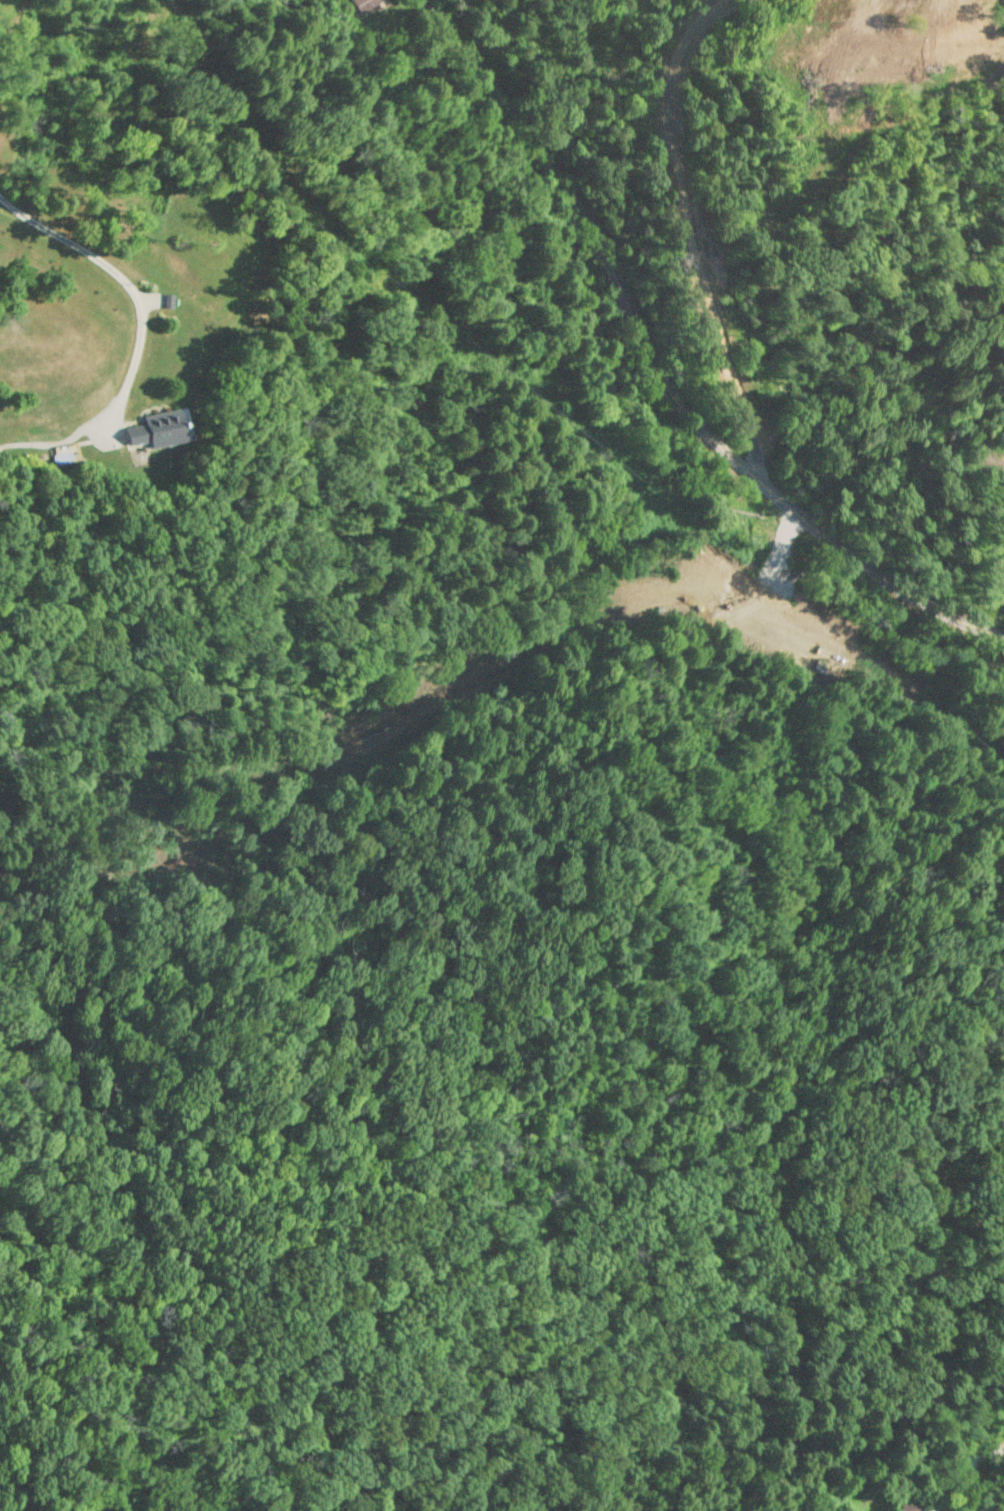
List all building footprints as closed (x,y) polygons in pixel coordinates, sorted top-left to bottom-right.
[(349,0),(359,16),(382,0),(349,0)] [(174,295),(165,295),(165,308),(174,308),(174,295)] [(142,416),(144,424),(123,428),(126,446),(148,442),(149,448),(190,440),(184,408),(142,416)] [(893,1501),(893,1510),(921,1510),(921,1501),(893,1501)]
